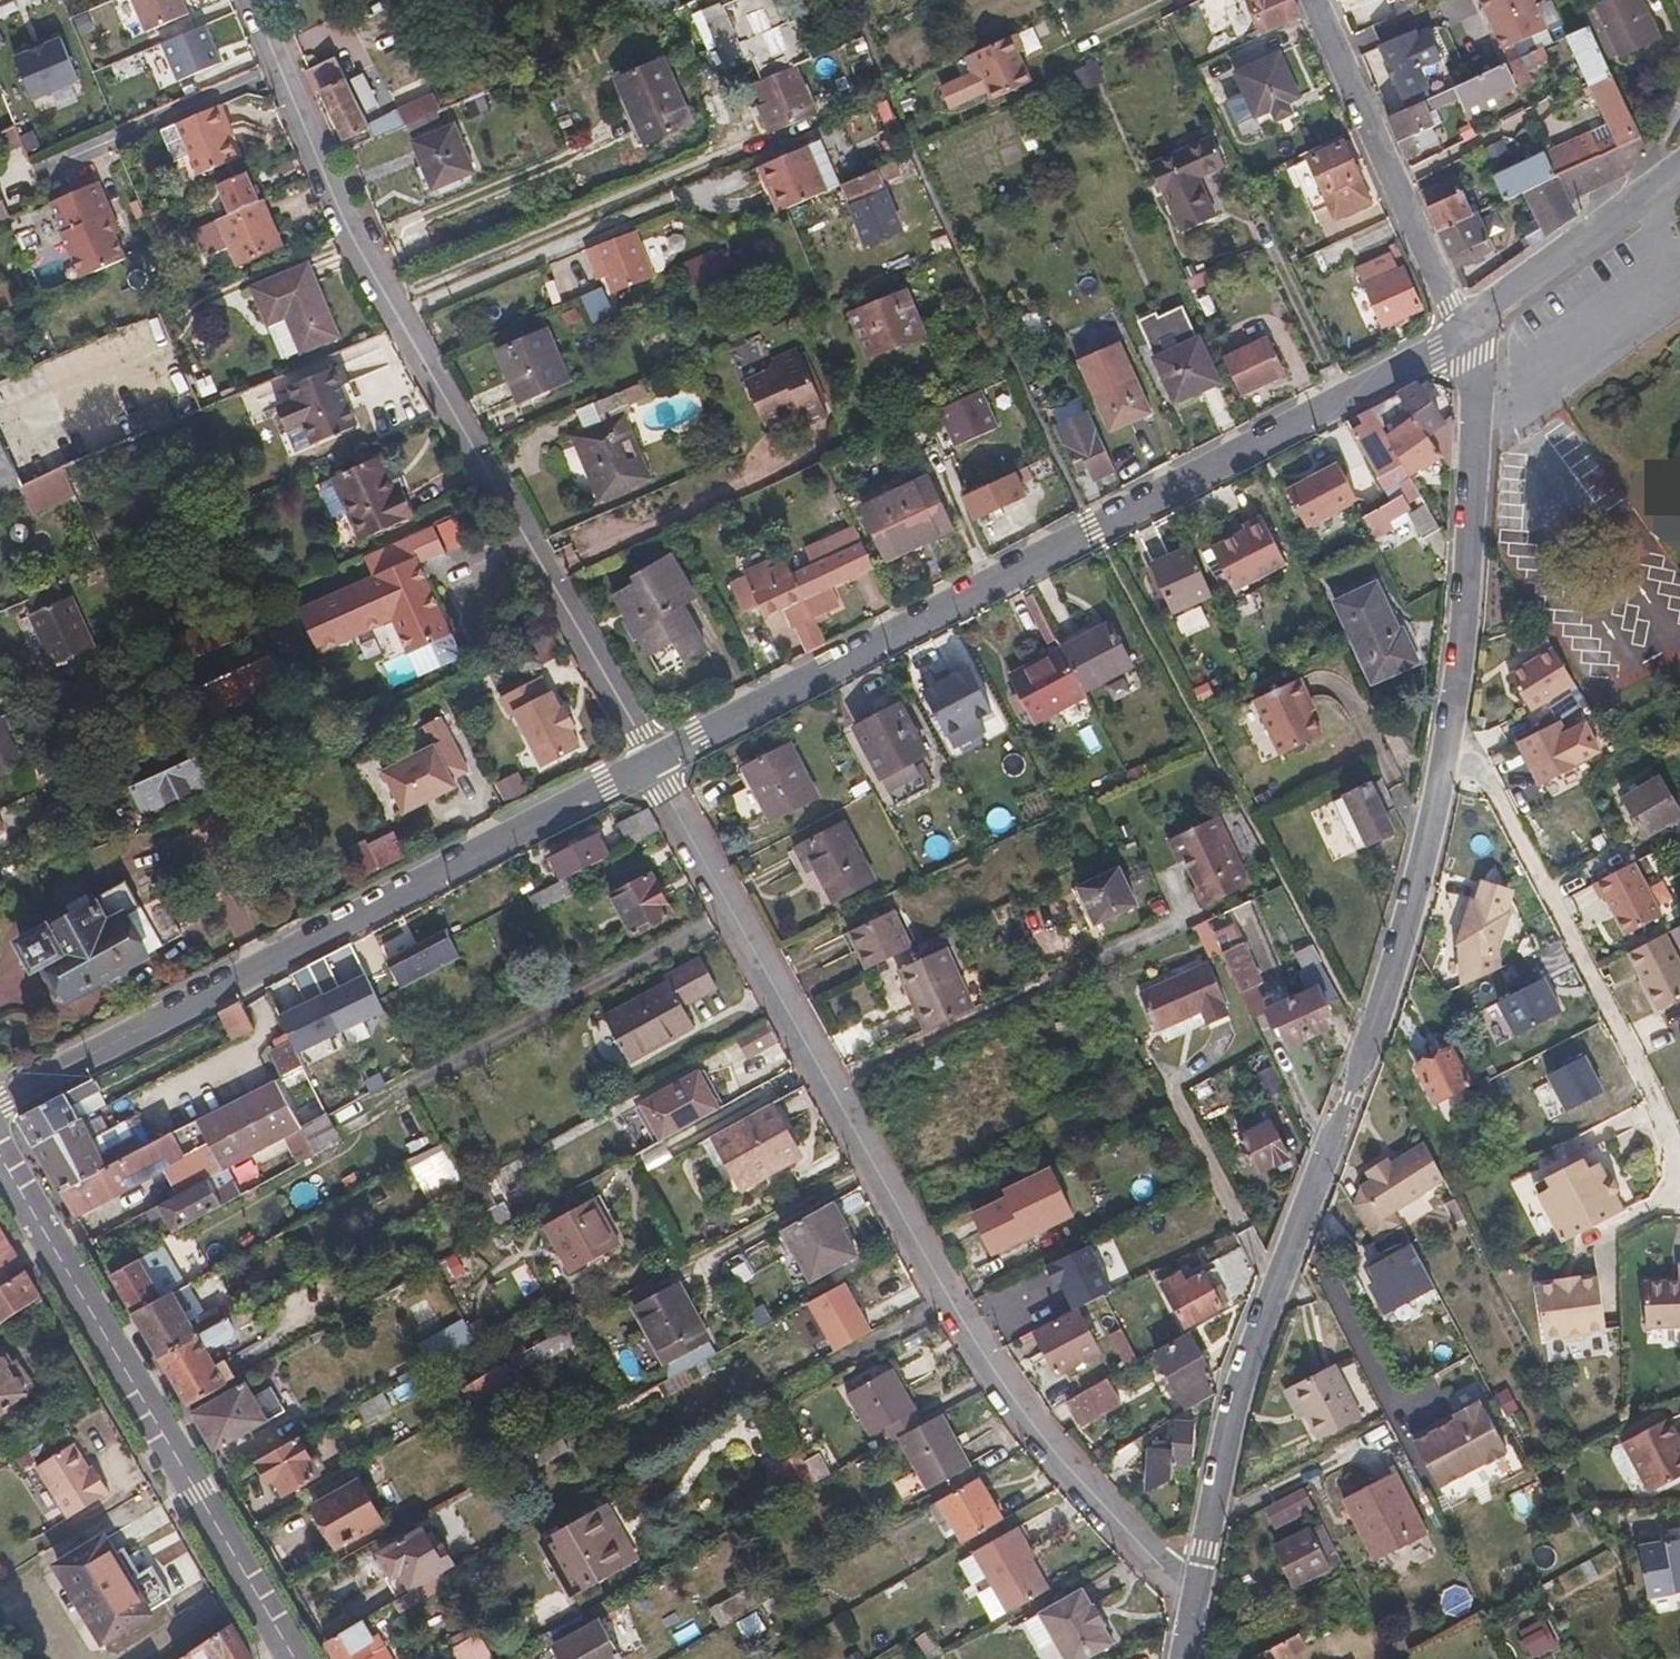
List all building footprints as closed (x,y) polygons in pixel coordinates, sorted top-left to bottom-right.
[(146,32),(190,14),(184,0),(133,0),(146,32)] [(727,63),(744,56),(723,7),(740,0),(699,0),(727,63)] [(1264,34),(1301,17),(1294,0),(1249,0),(1264,34)] [(1533,0),(1479,0),(1503,51),(1547,31),(1533,0)] [(1588,27),(1605,63),(1651,42),(1632,0),(1619,0),(1583,16),(1588,27)] [(1651,42),(1660,37),(1642,0),(1632,0),(1651,42)] [(1419,38),(1408,12),(1373,26),(1403,98),(1434,85),(1428,73),(1424,76),(1419,65),(1441,55),(1431,34),(1419,38)] [(162,43),(178,80),(222,62),(207,24),(162,43)] [(1605,63),(1588,27),(1567,37),(1589,86),(1612,76),(1605,63)] [(1028,83),(1006,36),(973,53),(981,71),(990,89),(995,99),(1028,83)] [(1537,51),(1542,64),(1550,59),(1545,47),(1537,51)] [(1281,49),(1232,71),(1242,93),(1228,100),(1243,134),(1260,126),(1257,118),(1303,97),(1281,49)] [(1535,67),(1542,64),(1537,51),(1530,54),(1535,67)] [(33,66),(19,72),(37,115),(83,95),(65,52),(51,59),(33,66)] [(31,61),(33,66),(51,59),(48,53),(31,61)] [(305,71),(315,92),(321,89),(346,138),(370,127),(336,55),(310,68),(305,71)] [(1450,78),(1454,88),(1499,68),(1493,58),(1450,78)] [(643,138),(690,119),(663,59),(616,80),(643,138)] [(1499,68),(1454,88),(1459,99),(1464,111),(1505,92),(1528,82),(1518,59),(1499,68)] [(1096,61),(1066,75),(1076,95),(1106,80),(1096,61)] [(794,67),(756,83),(764,102),(768,111),(762,113),(771,133),(815,114),(794,67)] [(990,89),(981,71),(944,89),(951,106),(990,89)] [(1049,72),(1049,71),(1034,77),(1042,95),(1057,88),(1049,72)] [(1641,138),(1612,76),(1589,86),(1584,89),(1588,95),(1596,91),(1612,123),(1614,126),(1595,135),(1593,131),(1574,140),(1585,163),(1641,138)] [(466,86),(470,98),(488,90),(483,79),(466,86)] [(1437,110),(1459,99),(1454,88),(1409,109),(1389,118),(1407,160),(1420,154),(1416,145),(1413,138),(1435,127),(1443,123),(1437,110)] [(1508,102),(1505,92),(1464,111),(1469,121),(1508,102)] [(442,110),(434,94),(397,110),(405,125),(406,125),(438,112),(442,110)] [(484,95),(466,104),(472,118),(490,109),(484,95)] [(1389,118),(1409,109),(1404,98),(1384,107),(1389,118)] [(768,111),(764,102),(758,105),(762,113),(768,111)] [(224,103),(177,123),(199,172),(238,156),(230,137),(226,127),(233,124),(224,103)] [(406,125),(413,142),(446,128),(438,112),(406,125)] [(692,123),(690,119),(643,138),(645,144),(692,123)] [(25,120),(14,126),(30,164),(42,159),(25,120)] [(1614,126),(1612,123),(1593,131),(1595,135),(1614,126)] [(237,135),(233,124),(226,127),(230,137),(237,135)] [(413,142),(433,189),(474,172),(454,125),(446,128),(413,142)] [(1438,134),(1435,127),(1413,138),(1416,145),(1438,134)] [(1211,135),(1148,162),(1181,232),(1218,215),(1201,178),(1225,166),(1211,135)] [(1556,178),(1524,193),(1539,227),(1522,236),(1530,252),(1577,218),(1570,203),(1626,176),(1644,144),(1641,138),(1585,163),(1556,178)] [(1545,154),(1556,178),(1585,163),(1574,140),(1546,153),(1545,154)] [(767,163),(776,185),(782,182),(792,206),(809,199),(848,182),(836,155),(824,161),(817,142),(767,163)] [(1346,144),(1311,160),(1326,192),(1337,215),(1354,207),(1355,210),(1373,201),(1346,144)] [(1506,201),(1524,193),(1556,178),(1545,154),(1495,178),(1506,201)] [(1326,192),(1311,160),(1288,171),(1296,188),(1300,186),(1307,201),(1326,192)] [(848,182),(809,199),(819,219),(856,202),(883,190),(881,184),(893,179),(902,175),(896,161),(848,182)] [(247,172),(218,184),(231,213),(260,201),(247,172)] [(881,184),(883,190),(888,188),(896,185),(893,179),(881,184)] [(791,207),(792,206),(782,182),(776,185),(786,208),(791,207)] [(59,239),(77,279),(127,259),(117,236),(111,223),(118,221),(102,183),(49,206),(62,237),(59,239)] [(1421,192),(1439,233),(1483,212),(1478,202),(1469,206),(1462,190),(1458,193),(1455,187),(1451,190),(1449,187),(1438,192),(1434,185),(1421,192)] [(888,188),(856,202),(875,245),(907,231),(888,188)] [(10,217),(0,195),(0,221),(10,217)] [(231,213),(218,218),(239,264),(282,245),(263,200),(260,201),(231,213)] [(1483,212),(1439,233),(1456,272),(1472,264),(1467,253),(1482,245),(1489,241),(1484,230),(1492,225),(1488,219),(1506,211),(1502,203),(1483,212)] [(123,233),(118,221),(111,223),(117,236),(123,233)] [(633,232),(586,250),(593,267),(601,264),(606,275),(613,293),(652,277),(633,232)] [(1488,256),(1482,245),(1467,253),(1472,264),(1488,256)] [(737,260),(732,247),(721,251),(719,246),(689,259),(697,277),(737,260)] [(601,264),(593,267),(598,278),(606,275),(601,264)] [(259,302),(314,279),(308,265),(254,287),(259,302)] [(1401,268),(1363,285),(1382,324),(1419,307),(1401,268)] [(314,279),(259,302),(284,358),(338,335),(314,279)] [(905,291),(851,313),(868,352),(887,344),(888,349),(905,342),(904,337),(921,330),(905,291)] [(1148,338),(1157,358),(1197,339),(1183,309),(1164,319),(1148,338)] [(569,380),(547,328),(497,350),(519,401),(569,380)] [(1175,402),(1219,382),(1200,338),(1197,339),(1157,358),(1156,359),(1175,402)] [(1264,339),(1228,356),(1246,392),(1281,375),(1264,339)] [(1119,342),(1077,361),(1110,431),(1151,413),(1119,342)] [(805,426),(827,417),(796,347),(776,355),(766,372),(745,380),(765,429),(776,433),(792,426),(789,420),(800,416),(805,426)] [(303,426),(311,444),(360,424),(342,385),(351,382),(343,363),(287,387),(291,398),(277,404),(288,432),(303,426)] [(649,397),(642,382),(593,403),(602,423),(571,436),(600,501),(650,477),(624,414),(631,410),(629,405),(649,397)] [(1451,467),(1451,416),(1443,422),(1424,397),(1426,395),(1418,385),(1398,395),(1413,415),(1416,419),(1441,455),(1451,467)] [(978,391),(935,410),(951,447),(995,427),(978,391)] [(1384,428),(1413,415),(1398,395),(1373,409),(1384,428)] [(1440,526),(1411,474),(1390,438),(1384,428),(1373,409),(1360,416),(1364,424),(1403,495),(1391,501),(1363,516),(1374,537),(1393,526),(1394,529),(1415,517),(1426,534),(1440,526)] [(1096,478),(1115,468),(1089,414),(1059,428),(1078,471),(1090,466),(1096,478)] [(1416,419),(1390,438),(1411,474),(1421,467),(1423,469),(1441,455),(1416,419)] [(1403,495),(1364,424),(1353,429),(1391,501),(1403,495)] [(296,450),(311,444),(303,426),(288,432),(296,450)] [(23,486),(22,484),(0,436),(0,496),(23,486)] [(386,453),(331,477),(360,540),(413,515),(401,487),(396,489),(385,465),(390,463),(386,453)] [(396,459),(390,463),(385,465),(396,489),(401,487),(407,484),(396,459)] [(1285,490),(1304,528),(1350,506),(1349,504),(1354,502),(1336,465),(1285,490)] [(1028,494),(1017,471),(963,495),(975,519),(1028,494)] [(928,476),(862,508),(888,560),(952,528),(928,476)] [(347,546),(360,540),(331,477),(313,485),(332,530),(339,528),(347,546)] [(824,538),(785,556),(813,616),(838,603),(831,587),(874,566),(847,509),(818,523),(824,538)] [(1284,566),(1259,514),(1242,524),(1245,530),(1213,547),(1236,590),(1284,566)] [(446,552),(433,524),(364,554),(373,575),(300,607),(320,652),(393,620),(408,653),(428,644),(453,633),(422,564),(446,552)] [(1245,530),(1242,524),(1209,540),(1213,547),(1245,530)] [(1175,612),(1210,596),(1189,548),(1153,564),(1175,612)] [(673,644),(683,661),(707,648),(682,605),(696,597),(672,555),(634,576),(637,583),(616,596),(625,611),(646,599),(651,607),(629,618),(626,621),(637,639),(640,637),(651,656),(673,644)] [(813,616),(785,556),(730,583),(743,610),(758,604),(765,617),(789,606),(810,651),(826,643),(813,616)] [(1375,582),(1333,602),(1371,683),(1417,662),(1402,629),(1398,631),(1375,582)] [(74,596),(33,613),(49,648),(45,650),(51,667),(97,646),(74,596)] [(646,599),(625,611),(629,618),(651,607),(646,599)] [(250,605),(168,642),(179,666),(260,628),(250,605)] [(1062,649),(1084,691),(1131,665),(1109,624),(1062,649)] [(453,633),(428,644),(438,664),(463,654),(453,633)] [(1036,722),(1087,697),(1084,691),(1062,649),(1057,639),(1024,656),(1029,666),(1010,675),(1036,722)] [(662,674),(683,661),(673,644),(651,656),(662,674)] [(1530,710),(1574,683),(1552,647),(1508,675),(1530,710)] [(247,695),(235,670),(190,690),(201,716),(247,695)] [(967,670),(925,692),(953,744),(981,729),(976,719),(989,712),(967,670)] [(541,674),(500,696),(509,712),(515,710),(542,764),(581,744),(571,727),(575,724),(565,704),(561,706),(551,689),(549,690),(541,674)] [(1300,679),(1254,699),(1278,755),(1319,737),(1309,712),(1304,702),(1310,699),(1300,679)] [(1315,709),(1310,699),(1304,702),(1309,712),(1315,709)] [(899,705),(855,728),(895,805),(934,785),(919,758),(926,754),(899,705)] [(49,753),(23,707),(17,709),(0,717),(0,776),(49,753)] [(425,722),(435,741),(452,733),(442,713),(425,722)] [(1558,720),(1517,743),(1539,785),(1581,763),(1558,720)] [(435,741),(383,768),(404,811),(456,785),(452,777),(470,768),(452,733),(435,741)] [(789,746),(743,769),(771,821),(816,798),(789,746)] [(143,811),(217,776),(205,752),(132,786),(143,811)] [(1622,800),(1645,836),(1679,815),(1658,778),(1622,800)] [(1384,813),(1394,809),(1380,779),(1334,800),(1356,850),(1392,833),(1384,813)] [(636,816),(647,836),(661,830),(650,808),(636,816)] [(1216,817),(1169,839),(1179,863),(1186,860),(1199,885),(1192,889),(1200,907),(1248,883),(1216,817)] [(843,824),(795,848),(807,871),(815,866),(833,901),(872,881),(843,824)] [(551,858),(563,880),(582,870),(609,856),(598,834),(551,858)] [(1602,898),(1622,937),(1657,918),(1630,864),(1590,885),(1598,901),(1602,898)] [(531,897),(539,912),(589,885),(582,870),(563,880),(540,892),(531,897)] [(1117,871),(1079,888),(1095,922),(1133,904),(1117,871)] [(650,875),(611,895),(631,934),(671,913),(650,875)] [(143,908),(126,879),(94,898),(97,903),(74,915),(52,928),(50,924),(21,941),(35,967),(46,962),(66,998),(72,995),(73,997),(106,979),(114,983),(129,974),(130,966),(152,953),(131,915),(143,908)] [(1492,958),(1513,894),(1480,883),(1474,903),(1470,902),(1456,946),(1492,958)] [(1650,904),(1662,923),(1679,912),(1679,886),(1650,904)] [(23,916),(39,907),(30,890),(14,897),(23,916)] [(68,904),(74,915),(97,903),(94,898),(91,891),(68,904)] [(518,924),(539,912),(531,897),(509,908),(518,924)] [(145,909),(143,908),(131,915),(152,953),(166,946),(145,909)] [(866,969),(911,947),(893,911),(848,932),(866,969)] [(1627,953),(1658,1010),(1679,998),(1679,967),(1663,934),(1627,953)] [(449,935),(388,967),(401,991),(462,959),(449,935)] [(1222,953),(1240,993),(1260,983),(1243,944),(1222,953)] [(1292,997),(1309,1035),(1328,1027),(1325,1016),(1329,1014),(1326,1004),(1338,998),(1320,964),(1322,962),(1312,944),(1295,952),(1303,970),(1308,968),(1316,987),(1292,997)] [(925,1030),(972,1008),(945,949),(897,969),(925,1030)] [(670,982),(605,1017),(630,1062),(694,1026),(684,1007),(717,988),(701,959),(667,976),(670,982)] [(1210,963),(1140,992),(1157,1030),(1202,1011),(1208,1023),(1228,1015),(1222,1002),(1226,1000),(1210,963)] [(365,972),(279,1014),(298,1052),(384,1010),(365,972)] [(1548,978),(1502,1004),(1519,1036),(1566,1011),(1548,978)] [(1289,1044),(1309,1035),(1292,997),(1290,1000),(1285,989),(1263,998),(1276,1027),(1280,1026),(1289,1044)] [(242,999),(220,1011),(235,1038),(257,1027),(242,999)] [(205,1019),(220,1046),(235,1038),(220,1011),(205,1019)] [(747,1057),(779,1040),(768,1021),(736,1038),(747,1057)] [(1435,1103),(1468,1086),(1450,1050),(1415,1067),(1435,1103)] [(1589,1054),(1552,1075),(1570,1111),(1608,1089),(1589,1054)] [(216,1112),(242,1160),(285,1137),(301,1129),(324,1117),(328,1114),(301,1067),(297,1070),(216,1112)] [(643,1106),(662,1140),(718,1109),(699,1075),(643,1106)] [(108,1105),(93,1077),(18,1116),(33,1144),(91,1114),(108,1105)] [(773,1102),(710,1136),(736,1183),(749,1176),(754,1185),(792,1163),(787,1154),(798,1147),(773,1102)] [(163,1169),(178,1194),(208,1178),(242,1160),(216,1112),(179,1131),(182,1139),(177,1142),(186,1157),(163,1169)] [(62,1191),(143,1149),(136,1137),(109,1151),(106,1157),(102,1158),(84,1125),(94,1120),(91,1114),(33,1144),(62,1191)] [(1242,1136),(1272,1123),(1268,1115),(1239,1129),(1242,1136)] [(339,1143),(324,1117),(301,1129),(315,1155),(339,1143)] [(1272,1123),(1242,1136),(1259,1172),(1288,1158),(1272,1123)] [(301,1129),(285,1137),(300,1163),(315,1155),(301,1129)] [(98,1203),(163,1169),(186,1157),(177,1142),(182,1139),(179,1131),(143,1149),(62,1191),(75,1214),(98,1203)] [(443,1146),(414,1161),(438,1202),(465,1188),(443,1146)] [(803,1157),(798,1147),(787,1154),(792,1163),(803,1157)] [(1370,1181),(1358,1187),(1377,1222),(1393,1213),(1445,1183),(1426,1147),(1390,1166),(1387,1160),(1365,1173),(1370,1181)] [(1594,1153),(1583,1159),(1588,1168),(1599,1163),(1594,1153)] [(1538,1194),(1562,1242),(1623,1210),(1615,1194),(1619,1190),(1614,1179),(1608,1180),(1599,1163),(1588,1168),(1583,1159),(1561,1171),(1566,1181),(1538,1194)] [(1046,1168),(1003,1188),(1017,1216),(1003,1223),(1012,1242),(1068,1214),(1046,1168)] [(1533,1184),(1538,1194),(1566,1181),(1561,1171),(1533,1184)] [(741,1192),(754,1185),(749,1176),(736,1183),(741,1192)] [(173,1233),(249,1191),(243,1180),(235,1184),(234,1181),(216,1192),(208,1178),(178,1194),(159,1205),(173,1233)] [(1372,1242),(1400,1226),(1393,1213),(1377,1222),(1358,1187),(1350,1206),(1372,1242)] [(1004,1197),(968,1215),(987,1254),(1012,1242),(1003,1223),(1017,1216),(1003,1188),(1001,1190),(1004,1197)] [(594,1198),(545,1226),(571,1273),(620,1246),(594,1198)] [(834,1201),(782,1230),(810,1280),(856,1255),(838,1222),(844,1219),(834,1201)] [(101,1208),(98,1203),(75,1214),(78,1220),(101,1208)] [(0,1224),(0,1255),(13,1246),(0,1224)] [(1373,1291),(1384,1312),(1422,1291),(1401,1252),(1412,1247),(1400,1226),(1372,1242),(1382,1263),(1371,1269),(1380,1287),(1373,1291)] [(1090,1244),(1049,1265),(1072,1311),(1076,1309),(1113,1290),(1090,1244)] [(0,1255),(0,1282),(3,1287),(0,1288),(0,1324),(43,1297),(13,1246),(0,1255)] [(173,1292),(183,1286),(162,1247),(110,1275),(133,1313),(173,1292)] [(1433,1287),(1412,1247),(1401,1252),(1422,1291),(1433,1287)] [(1181,1273),(1161,1283),(1185,1326),(1221,1305),(1213,1290),(1203,1273),(1186,1282),(1181,1273)] [(1556,1283),(1536,1286),(1545,1338),(1562,1335),(1569,1340),(1584,1338),(1588,1333),(1606,1330),(1598,1277),(1580,1281),(1579,1277),(1556,1281),(1556,1283)] [(1679,1326),(1679,1280),(1644,1282),(1646,1328),(1679,1326)] [(677,1283),(634,1305),(666,1364),(709,1341),(677,1283)] [(190,1323),(205,1315),(187,1284),(183,1286),(173,1292),(190,1323)] [(1220,1286),(1213,1290),(1221,1305),(1228,1302),(1220,1286)] [(159,1357),(227,1319),(220,1306),(205,1315),(190,1323),(173,1292),(133,1313),(159,1357)] [(1099,1352),(1076,1309),(1072,1311),(1034,1332),(1057,1374),(1099,1352)] [(235,1333),(227,1319),(159,1357),(188,1406),(222,1386),(202,1350),(215,1343),(221,1344),(232,1337),(235,1333)] [(420,1351),(428,1366),(474,1339),(467,1325),(420,1351)] [(565,1330),(535,1347),(543,1362),(575,1344),(568,1329),(565,1330)] [(1156,1354),(1187,1410),(1214,1395),(1205,1378),(1211,1374),(1190,1336),(1156,1354)] [(1117,1345),(1128,1365),(1139,1360),(1127,1339),(1117,1345)] [(0,1355),(0,1412),(41,1386),(15,1345),(0,1355)] [(507,1363),(463,1388),(471,1403),(509,1381),(505,1373),(510,1370),(507,1363)] [(1333,1365),(1291,1387),(1318,1440),(1360,1418),(1333,1365)] [(864,1384),(849,1392),(873,1434),(914,1411),(890,1369),(874,1378),(871,1373),(861,1377),(864,1384)] [(1121,1403),(1107,1378),(1067,1400),(1080,1425),(1121,1403)] [(243,1385),(192,1413),(214,1451),(264,1422),(252,1402),(243,1385)] [(271,1391),(252,1402),(264,1422),(283,1412),(271,1391)] [(381,1392),(358,1405),(367,1420),(390,1407),(381,1392)] [(1413,1441),(1437,1487),(1486,1461),(1487,1463),(1503,1455),(1502,1452),(1505,1450),(1481,1406),(1413,1441)] [(931,1490),(952,1479),(972,1468),(941,1413),(900,1437),(931,1490)] [(1147,1490),(1170,1480),(1171,1463),(1191,1464),(1195,1423),(1173,1422),(1171,1449),(1149,1448),(1147,1490)] [(1646,1432),(1600,1455),(1624,1504),(1667,1483),(1652,1455),(1656,1453),(1646,1432)] [(562,1436),(522,1458),(530,1471),(569,1449),(562,1436)] [(298,1437),(259,1460),(270,1480),(277,1477),(286,1492),(318,1474),(298,1437)] [(76,1445),(40,1466),(71,1517),(111,1493),(101,1477),(97,1479),(92,1471),(76,1445)] [(805,1460),(799,1452),(783,1461),(801,1492),(818,1482),(805,1460)] [(818,1453),(805,1460),(818,1482),(830,1475),(818,1453)] [(766,1471),(784,1502),(801,1492),(783,1461),(766,1471)] [(958,1490),(977,1478),(972,1468),(952,1479),(958,1490)] [(96,1469),(92,1471),(97,1479),(101,1477),(96,1469)] [(337,1547),(382,1522),(352,1469),(316,1490),(322,1501),(314,1506),(337,1547)] [(1393,1473),(1341,1499),(1373,1561),(1425,1535),(1393,1473)] [(939,1501),(963,1544),(1001,1521),(977,1478),(958,1490),(939,1501)] [(1302,1492),(1279,1503),(1288,1519),(1310,1507),(1302,1492)] [(608,1505),(543,1543),(572,1595),(625,1564),(608,1533),(619,1525),(608,1505)] [(1293,1585),(1341,1560),(1323,1524),(1275,1549),(1293,1585)] [(638,1557),(619,1525),(608,1533),(625,1564),(638,1557)] [(423,1530),(374,1557),(381,1571),(373,1575),(377,1582),(384,1579),(394,1597),(453,1565),(442,1545),(433,1549),(423,1530)] [(965,1560),(998,1620),(1016,1610),(1040,1596),(1024,1565),(1020,1558),(1024,1555),(1012,1534),(965,1560)] [(1643,1541),(1652,1594),(1678,1590),(1679,1595),(1679,1538),(1669,1537),(1643,1541)] [(104,1539),(61,1566),(105,1638),(172,1598),(153,1567),(139,1575),(124,1549),(113,1555),(104,1539)] [(1020,1558),(1024,1565),(1029,1562),(1024,1555),(1020,1558)] [(8,1575),(0,1562),(0,1580),(8,1575)] [(461,1577),(455,1567),(444,1572),(450,1582),(461,1577)] [(421,1599),(450,1582),(444,1572),(415,1590),(421,1599)] [(721,1627),(762,1603),(768,1599),(753,1574),(737,1583),(742,1592),(711,1610),(721,1627)] [(1036,1614),(1051,1640),(1062,1658),(1088,1658),(1112,1645),(1103,1629),(1106,1627),(1095,1607),(1092,1609),(1080,1589),(1036,1614)] [(401,1610),(421,1599),(415,1590),(395,1601),(401,1610)] [(779,1609),(772,1597),(768,1599),(762,1603),(769,1615),(779,1609)] [(1023,1622),(1038,1648),(1051,1640),(1036,1614),(1023,1622)] [(364,1619),(325,1641),(336,1658),(390,1658),(376,1636),(373,1637),(364,1619)] [(1547,1619),(1523,1630),(1528,1640),(1510,1649),(1516,1658),(1533,1658),(1560,1646),(1547,1619)] [(179,1658),(254,1658),(233,1622),(179,1658)] [(599,1622),(555,1646),(562,1658),(619,1658),(599,1622)] [(1313,1626),(1249,1658),(1283,1658),(1302,1649),(1300,1645),(1318,1637),(1313,1626)] [(926,1632),(915,1638),(925,1655),(936,1649),(926,1632)] [(480,1635),(455,1649),(461,1658),(493,1658),(480,1635)]
